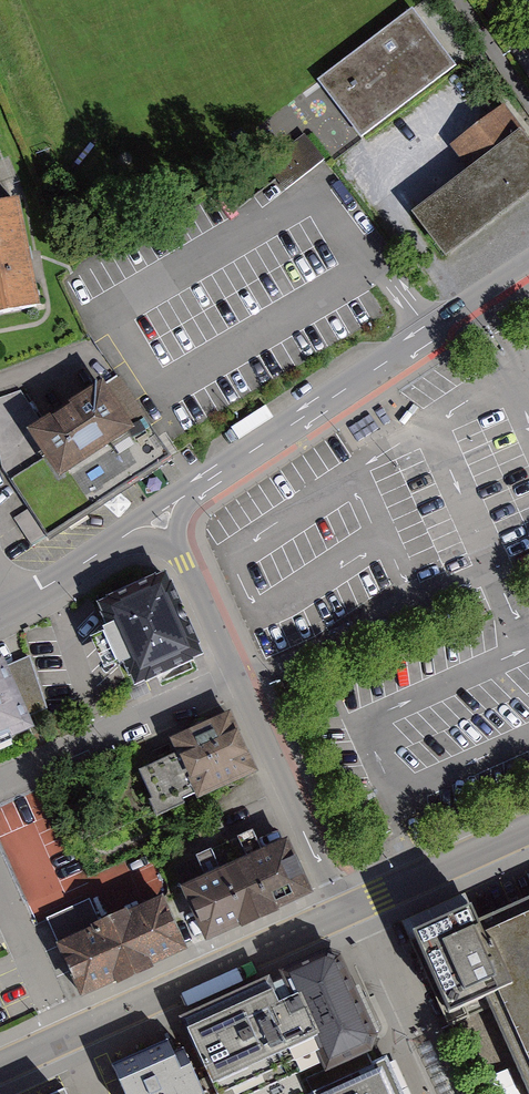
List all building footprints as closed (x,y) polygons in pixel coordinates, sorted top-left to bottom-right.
[(413,12),(318,82),(364,144),(459,74),(413,12)] [(412,215),(444,259),(528,197),(528,147),(503,112),(454,148),(472,172),(412,215)] [(314,139),(297,149),(309,169),(326,159),(314,139)] [(19,208),(0,211),(0,320),(40,312),(19,208)] [(128,432),(101,389),(37,430),(27,436),(43,460),(59,485),(132,438),(128,432)] [(37,430),(35,412),(25,392),(0,400),(0,453),(4,471),(10,481),(43,460),(27,436),(37,430)] [(150,417),(128,432),(132,438),(59,485),(43,460),(10,481),(44,542),(174,456),(169,447),(150,417)] [(181,606),(166,573),(95,605),(133,687),(204,655),(181,606)] [(0,663),(0,753),(35,737),(0,663)] [(158,822),(259,777),(233,718),(169,746),(174,759),(137,776),(158,822)] [(179,893),(202,945),(314,896),(291,844),(264,856),(255,835),(195,862),(204,882),(179,893)] [(74,1003),(189,951),(166,900),(51,952),(74,1003)] [(486,925),(480,911),(409,943),(444,1021),(490,1001),(528,1088),(528,906),(486,925)] [(188,1029),(218,1093),(305,1093),(311,1092),(303,1074),(371,1043),(361,1021),(334,962),(330,960),(325,959),(291,974),(296,983),(282,990),(272,994),(270,991),(188,1029)] [(120,1083),(125,1093),(198,1093),(187,1068),(177,1073),(172,1060),(120,1083)] [(380,1075),(337,1093),(389,1093),(380,1075)]
